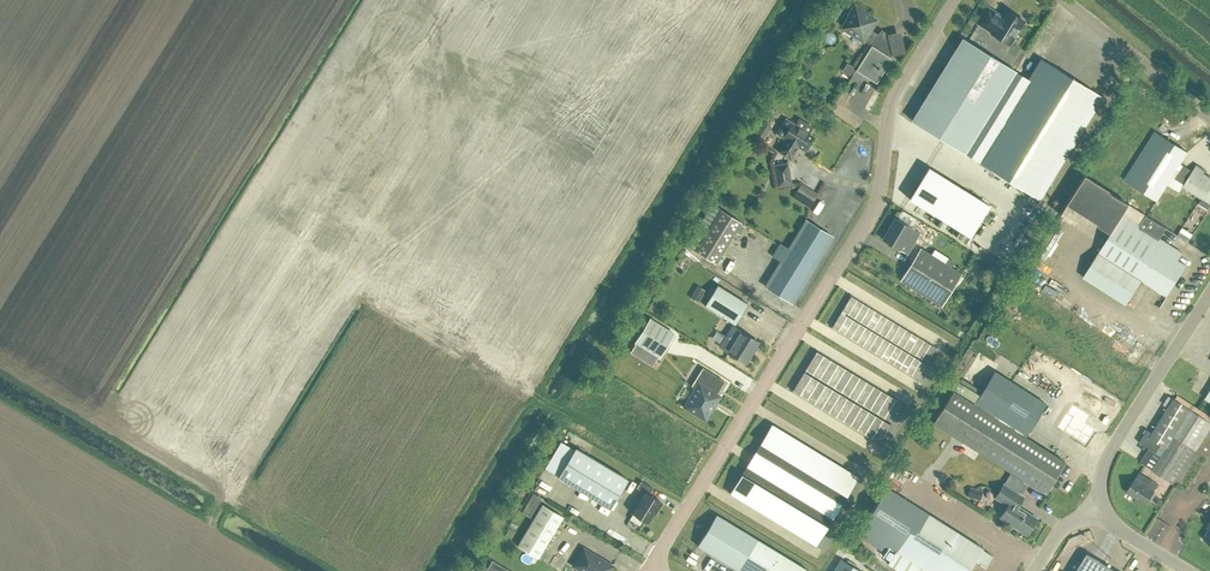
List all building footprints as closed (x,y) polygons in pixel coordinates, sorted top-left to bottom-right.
[(875,39),(867,34),(875,20),(864,13),(865,12),(854,5),(848,16),(849,17),(842,28),(863,41),(863,40),(871,45),(856,69),(856,70),(862,74),(876,83),(893,55),(892,50),(903,48),(901,36),(889,39),(888,34),(881,29),(875,39)] [(1001,15),(988,7),(978,24),(992,33),(991,34),(1010,45),(1026,20),(1006,8),(1001,15)] [(807,36),(805,44),(813,46),(815,38),(807,36)] [(1016,71),(978,48),(976,46),(962,37),(911,120),(929,131),(931,132),(965,153),(977,161),(1028,79),(1016,71)] [(1040,199),(1103,97),(1041,58),(977,161),(1040,199)] [(852,76),(856,70),(856,69),(847,64),(843,70),(852,76)] [(822,77),(832,83),(837,74),(827,68),(822,77)] [(856,70),(852,76),(858,80),(862,74),(856,70)] [(812,127),(799,119),(796,125),(792,122),(783,137),(785,138),(778,150),(790,158),(798,146),(804,150),(813,136),(808,133),(812,127)] [(763,142),(773,127),(765,123),(755,138),(763,142)] [(1155,131),(1124,179),(1157,200),(1163,192),(1172,177),(1181,163),(1188,152),(1155,131)] [(1181,163),(1172,177),(1183,184),(1182,186),(1209,204),(1209,175),(1205,172),(1206,170),(1197,163),(1192,170),(1181,163)] [(775,167),(777,187),(792,185),(790,165),(775,167)] [(909,198),(970,236),(989,205),(928,167),(909,198)] [(774,203),(792,214),(796,207),(778,196),(774,203)] [(815,200),(807,212),(814,216),(822,204),(815,200)] [(741,221),(720,209),(712,204),(686,245),(715,263),(741,221)] [(1163,225),(1129,204),(1083,276),(1126,304),(1142,279),(1167,296),(1187,265),(1179,259),(1183,253),(1156,235),(1163,225)] [(881,239),(900,250),(913,228),(894,217),(881,239)] [(780,261),(764,286),(792,303),(833,236),(806,219),(788,248),(780,243),(772,256),(780,261)] [(734,256),(740,245),(734,242),(728,252),(734,256)] [(942,306),(962,274),(921,248),(901,280),(942,306)] [(730,269),(725,281),(732,284),(737,271),(730,269)] [(1119,382),(1145,342),(1137,336),(1035,272),(1009,313),(1111,377),(1119,382)] [(690,296),(699,302),(706,290),(697,284),(690,296)] [(737,325),(749,305),(718,285),(706,306),(737,325)] [(850,296),(832,327),(917,378),(936,348),(850,296)] [(658,358),(673,333),(648,318),(633,343),(658,358)] [(738,358),(746,363),(759,341),(741,330),(727,352),(729,356),(734,359),(738,358)] [(817,357),(805,375),(890,429),(902,410),(817,357)] [(682,407),(706,421),(722,395),(717,392),(725,380),(702,367),(691,385),(694,387),(682,407)] [(993,371),(972,404),(1023,437),(1044,403),(993,371)] [(804,377),(793,395),(878,449),(889,430),(804,377)] [(1064,462),(1023,437),(972,404),(951,391),(942,405),(938,403),(934,409),(938,412),(931,423),(1044,494),(1064,462)] [(1169,406),(1173,399),(1168,396),(1164,403),(1169,406)] [(1175,484),(1209,429),(1209,422),(1173,399),(1169,406),(1152,432),(1149,429),(1140,442),(1155,452),(1160,444),(1166,448),(1152,469),(1175,484)] [(1070,417),(1061,431),(1084,445),(1094,429),(1084,422),(1088,415),(1069,404),(1063,414),(1070,417)] [(755,458),(841,511),(856,487),(858,483),(772,430),(770,434),(755,458)] [(559,476),(610,508),(628,479),(577,447),(559,476)] [(817,550),(834,522),(748,469),(731,497),(817,550)] [(1158,485),(1139,473),(1135,479),(1126,493),(1145,505),(1158,485)] [(637,487),(645,493),(633,513),(647,522),(660,501),(649,494),(653,488),(641,480),(637,487)] [(1025,535),(1036,518),(1014,504),(1019,495),(1002,484),(994,497),(1006,505),(998,518),(1025,535)] [(974,559),(984,565),(991,555),(980,549),(981,547),(952,529),(932,516),(920,509),(887,487),(886,487),(882,492),(864,521),(860,527),(862,528),(895,549),(895,550),(887,563),(900,570),(966,570),(974,559)] [(982,491),(970,487),(967,496),(979,500),(982,491)] [(533,492),(521,511),(530,517),(542,497),(533,492)] [(541,559),(565,517),(543,505),(519,546),(541,559)] [(744,531),(722,517),(716,514),(697,545),(738,570),(740,570),(807,570),(808,570),(794,561),(758,539),(757,539),(744,531)] [(574,524),(571,530),(583,537),(586,531),(574,524)] [(601,545),(603,539),(592,535),(590,542),(601,545)] [(616,566),(584,548),(573,566),(581,570),(613,570),(616,566)] [(1086,551),(1073,570),(1119,570),(1086,551)] [(839,558),(831,570),(860,570),(839,558)]
